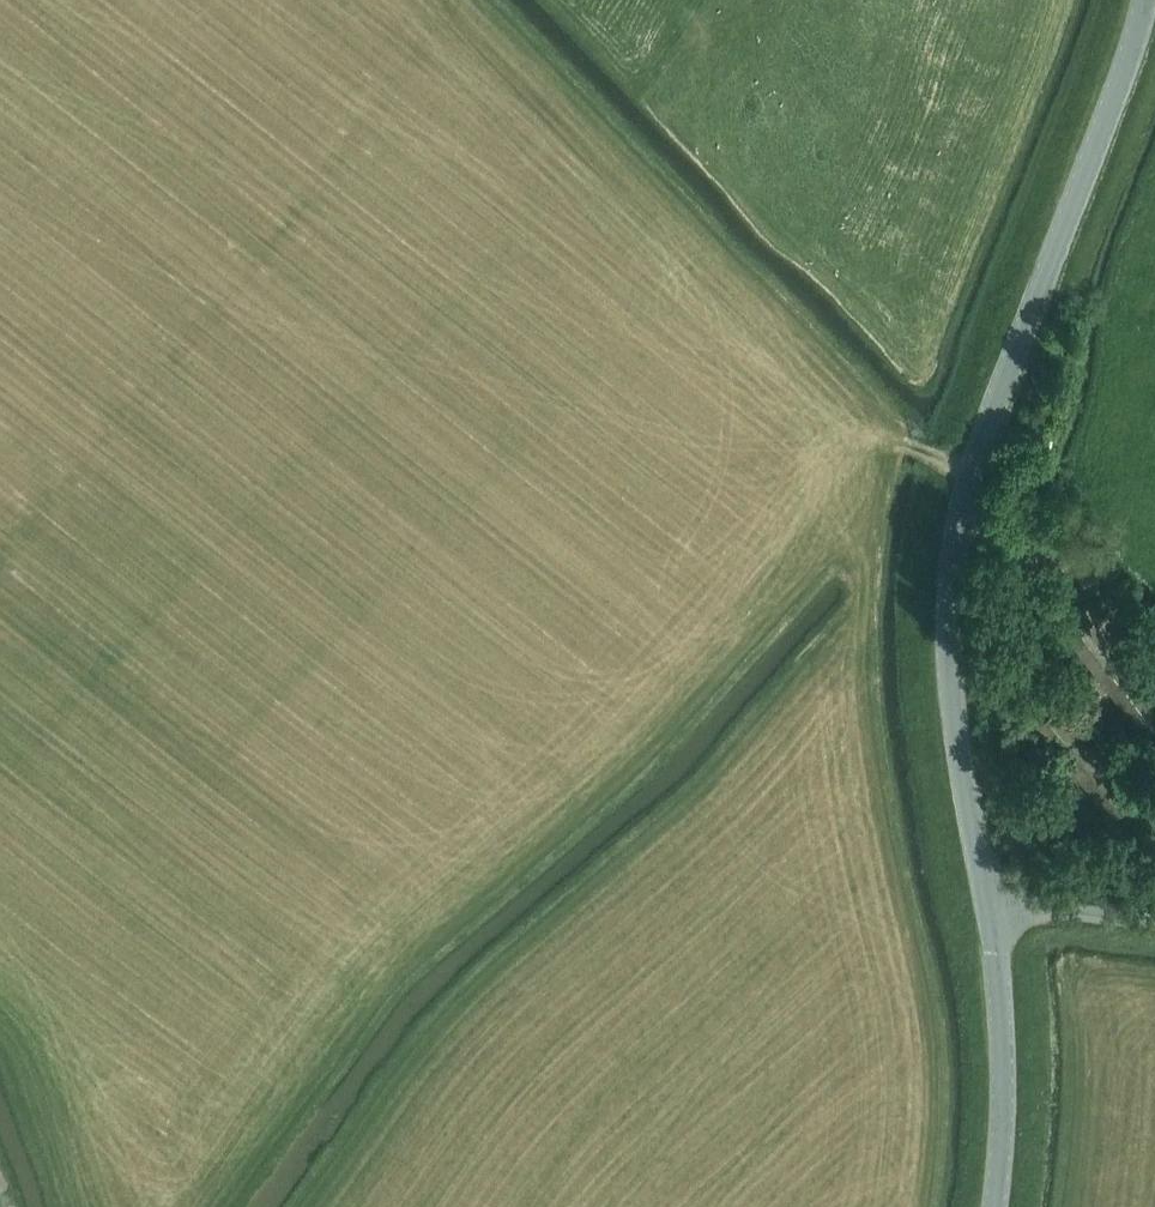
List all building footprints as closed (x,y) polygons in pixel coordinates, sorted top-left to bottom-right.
[(1142,737),(1154,727),(1154,703),(1093,622),(1069,641),(1142,737)] [(1059,706),(1035,726),(1110,820),(1135,801),(1059,706)]
